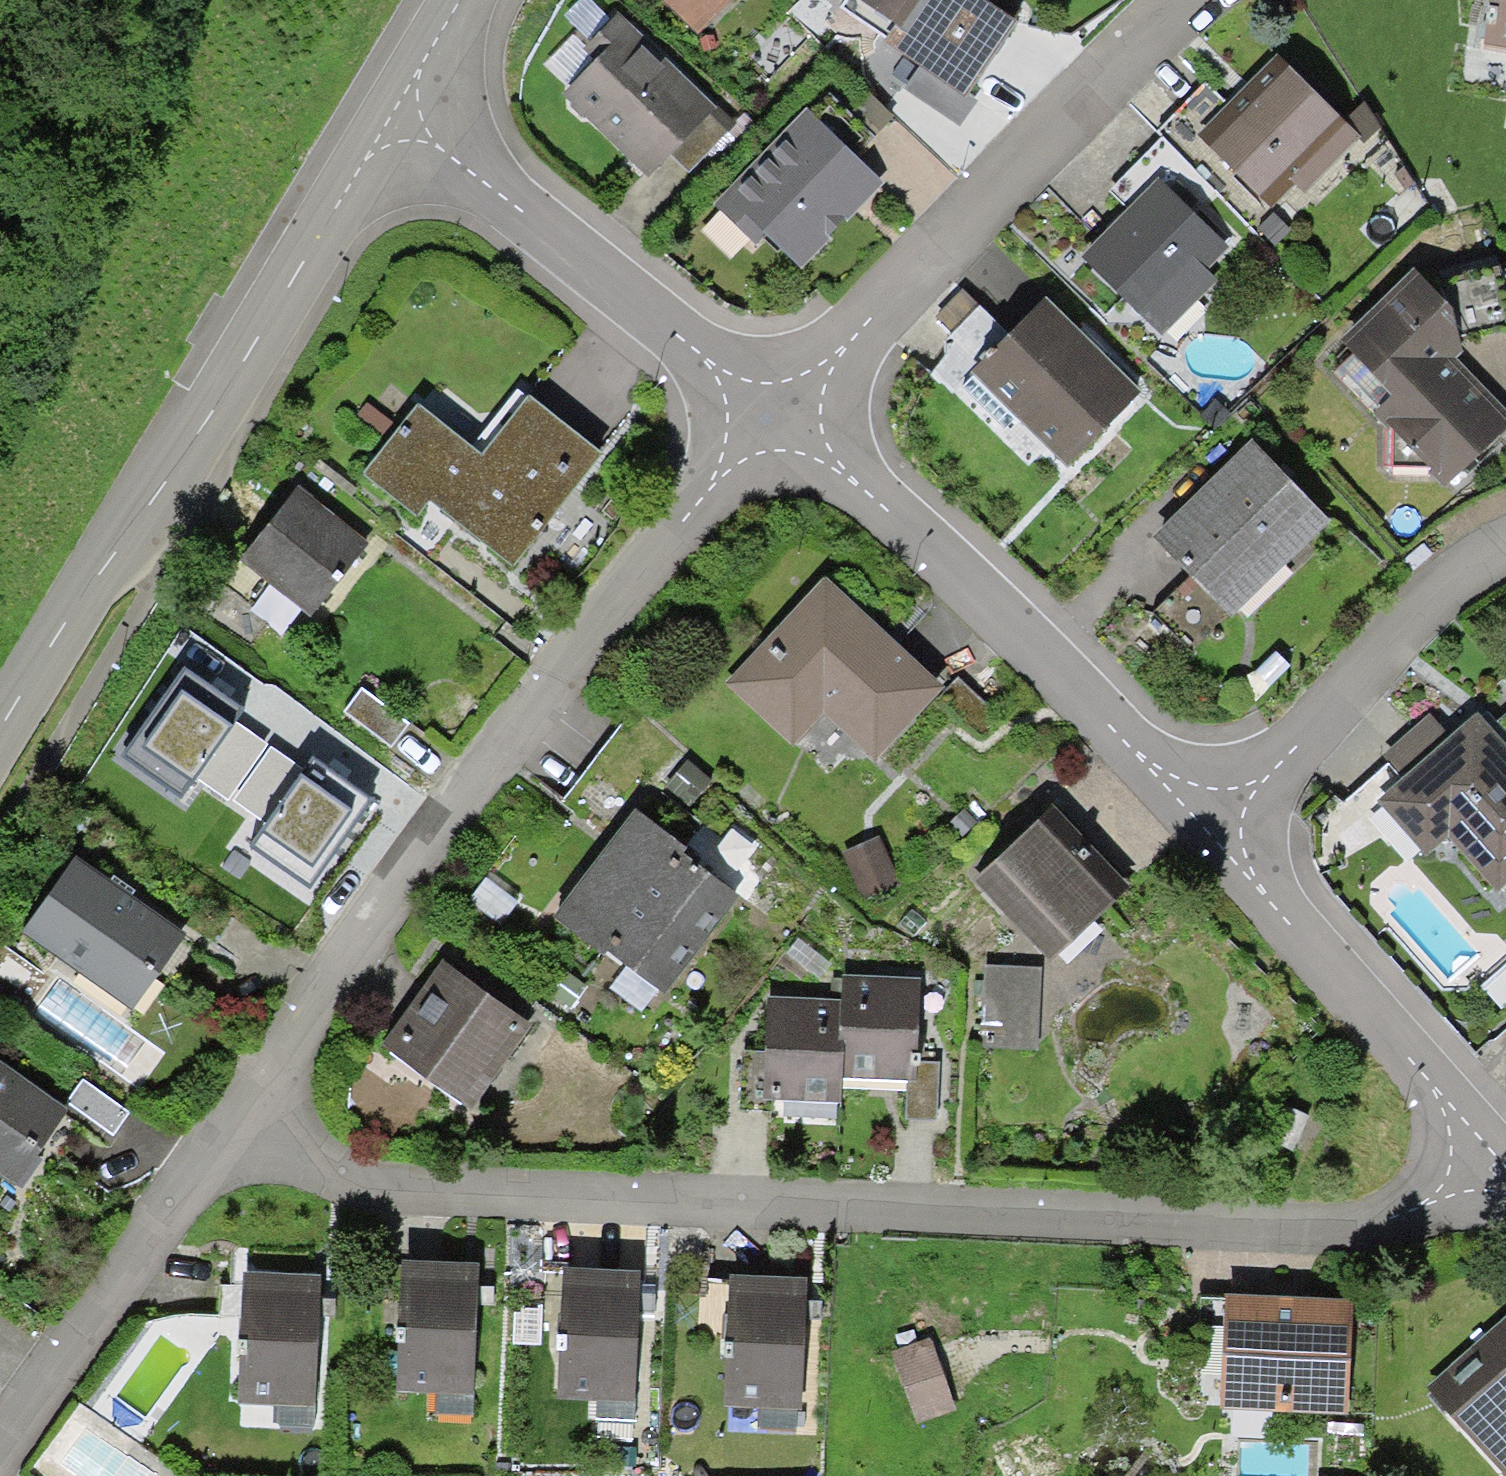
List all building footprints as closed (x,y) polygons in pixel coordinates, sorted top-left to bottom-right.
[(697,34),(730,0),(662,0),(697,34)] [(897,26),(884,42),(921,67),(963,97),(967,93),(993,54),(1016,22),(985,0),(860,0),(897,26)] [(1483,42),(1505,46),(1505,0),(1491,0),(1483,42)] [(715,106),(618,13),(584,48),(596,59),(562,94),(648,176),(669,154),(715,106)] [(1345,121),(1277,53),(1242,88),(1226,103),(1196,133),(1271,208),(1295,185),(1304,193),(1359,139),(1361,137),(1345,121)] [(963,97),(921,67),(906,88),(958,126),(977,100),(967,93),(963,97)] [(1157,132),(1163,138),(1252,227),(1271,208),(1196,133),(1226,103),(1206,83),(1157,132)] [(1364,102),(1345,121),(1361,137),(1359,139),(1364,144),(1381,126),(1364,102)] [(735,124),(715,106),(669,154),(689,172),(735,124)] [(884,182),(807,108),(715,204),(758,245),(767,235),(803,269),(831,239),(829,236),(838,227),(846,219),(847,220),(884,182)] [(1110,190),(1128,208),(1159,178),(1228,247),(1252,227),(1163,138),(1110,190)] [(1117,219),(1081,255),(1161,336),(1217,280),(1206,269),(1228,247),(1159,178),(1128,208),(1117,219)] [(1272,213),(1257,228),(1276,247),(1292,232),(1272,213)] [(1448,279),(1454,308),(1461,337),(1505,327),(1505,280),(1504,270),(1503,267),(1448,279)] [(1341,340),(1393,394),(1374,410),(1431,469),(1427,471),(1444,488),(1504,429),(1505,428),(1505,410),(1455,357),(1463,353),(1460,343),(1461,337),(1454,308),(1413,268),(1341,340)] [(1008,334),(962,288),(934,316),(980,362),(1008,334)] [(1141,391),(1045,297),(1014,328),(1008,334),(980,362),(970,373),(1066,467),(1141,391)] [(482,453),(417,405),(363,474),(415,515),(430,500),(514,565),(602,453),(529,396),(482,453)] [(1331,520),(1253,440),(1153,537),(1179,563),(1190,576),(1231,616),(1331,520)] [(370,543),(300,488),(241,563),(311,618),(346,574),(370,543)] [(891,638),(825,576),(725,684),(793,747),(824,715),(876,761),(943,687),(891,638)] [(1231,616),(1190,576),(1152,613),(1193,654),(1231,616)] [(218,692),(186,670),(123,757),(181,795),(195,777),(235,722),(243,710),(218,692)] [(363,687),(345,709),(392,746),(410,723),(363,687)] [(1478,713),(1448,738),(1430,754),(1404,777),(1376,800),(1426,858),(1449,838),(1494,890),(1505,880),(1505,746),(1478,713)] [(1430,754),(1448,738),(1429,716),(1384,756),(1404,777),(1430,754)] [(268,745),(235,722),(195,777),(228,801),(268,745)] [(304,770),(271,748),(233,801),(266,824),(304,770)] [(336,776),(312,759),(304,770),(266,824),(250,845),(307,887),(370,801),(336,776)] [(687,760),(665,784),(689,805),(711,781),(687,760)] [(966,806),(952,823),(967,836),(982,819),(966,806)] [(1084,842),(1052,807),(975,879),(1049,959),(1127,887),(1084,842)] [(594,862),(704,943),(739,895),(683,853),(687,847),(634,808),(610,842),(594,862)] [(881,835),(843,849),(861,900),(899,886),(881,835)] [(110,880),(76,856),(23,931),(133,1009),(187,934),(131,895),(120,887),(110,880)] [(666,994),(704,943),(594,862),(575,888),(553,918),(604,955),(607,951),(666,994)] [(114,875),(110,880),(120,887),(131,895),(134,890),(114,875)] [(533,1025),(442,960),(411,1003),(381,1045),(472,1110),(533,1025)] [(1043,966),(986,965),(983,1049),(1041,1051),(1043,966)] [(921,977),(842,974),(841,1000),(839,1042),(843,1042),(842,1078),(907,1081),(910,1081),(911,1061),(917,1062),(921,977)] [(839,1042),(841,1000),(767,997),(763,1099),(784,1100),(837,1102),(840,1103),(841,1088),(842,1078),(843,1042),(839,1042)] [(22,1189),(37,1167),(42,1160),(36,1156),(69,1108),(0,1061),(0,1174),(22,1189)] [(939,1062),(917,1062),(911,1061),(910,1081),(907,1081),(906,1091),(906,1120),(937,1121),(939,1062)] [(907,1081),(842,1078),(841,1088),(906,1091),(907,1081)] [(129,1113),(83,1081),(68,1102),(114,1135),(129,1113)] [(837,1118),(837,1102),(784,1100),(783,1116),(837,1118)] [(1291,1106),(1273,1142),(1294,1153),(1312,1117),(1291,1106)] [(446,1261),(402,1259),(396,1391),(474,1395),(479,1262),(446,1261)] [(604,1269),(562,1268),(558,1398),(635,1401),(639,1270),(604,1269)] [(284,1273),(243,1271),(238,1403),(315,1406),(321,1274),(284,1273)] [(768,1276),(729,1275),(724,1406),(802,1410),(807,1278),(768,1276)] [(1287,1297),(1225,1294),(1220,1409),(1348,1415),(1354,1300),(1287,1297)] [(1425,1387),(1505,1475),(1505,1315),(1425,1387)] [(955,1411),(928,1339),(891,1353),(918,1425),(955,1411)]
